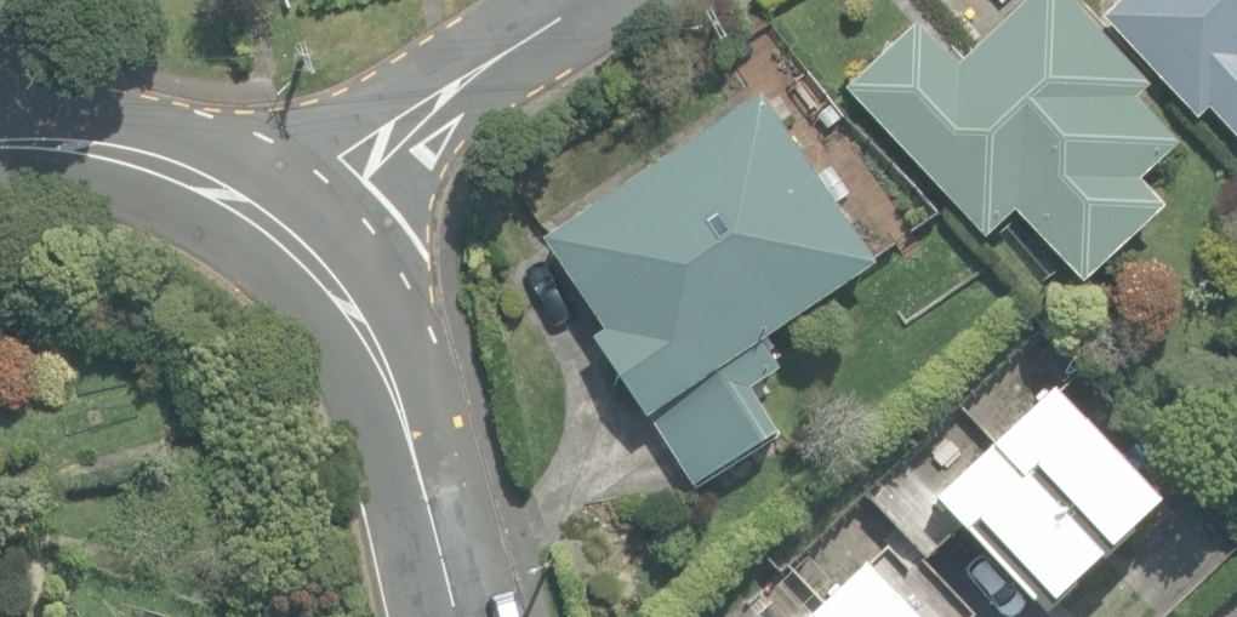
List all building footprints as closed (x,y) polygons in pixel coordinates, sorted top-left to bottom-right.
[(1091,293),(1177,216),(1152,189),(1190,154),(1144,110),(1161,97),(1068,0),(1049,0),(968,74),(924,31),(850,95),(990,246),(1022,217),(1091,293)] [(1236,138),(1236,0),(1119,0),(1101,17),(1197,118),(1208,107),(1236,138)] [(647,416),(700,494),(791,442),(758,397),(787,379),(769,354),(886,272),(768,103),(550,246),(612,339),(602,348),(647,416)] [(1065,399),(940,501),(1055,616),(1072,616),(1185,523),(1065,399)] [(875,576),(832,616),(916,616),(875,576)]
